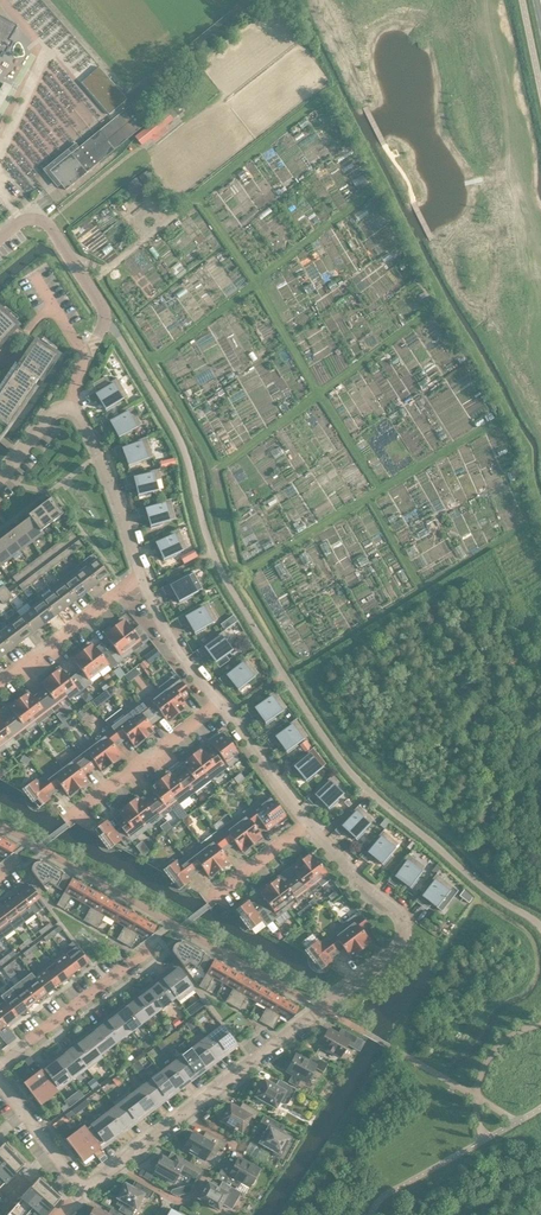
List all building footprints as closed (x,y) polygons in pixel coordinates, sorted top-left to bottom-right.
[(2,57),(6,52),(7,52),(7,51),(11,45),(7,43),(16,28),(15,28),(0,20),(0,56),(2,57)] [(126,99),(98,67),(80,82),(108,115),(126,99)] [(11,88),(4,84),(0,91),(0,107),(11,88)] [(74,143),(42,170),(46,174),(56,187),(60,184),(65,190),(86,173),(85,172),(143,126),(128,106),(78,147),(74,143)] [(134,137),(141,145),(172,120),(165,112),(134,137)] [(141,175),(147,183),(154,178),(148,170),(141,175)] [(135,179),(126,186),(134,197),(143,190),(135,179)] [(298,254),(307,273),(317,268),(308,249),(298,254)] [(17,326),(0,310),(0,345),(17,326)] [(6,427),(34,386),(39,389),(43,384),(40,382),(58,355),(34,340),(16,367),(17,367),(14,372),(13,372),(0,391),(0,423),(6,427)] [(95,391),(87,396),(87,397),(91,403),(98,399),(106,411),(116,405),(115,403),(126,396),(116,379),(118,378),(117,378),(109,383),(105,376),(91,384),(95,391)] [(112,427),(119,439),(130,433),(128,431),(140,424),(131,407),(133,407),(132,406),(101,423),(105,430),(112,427)] [(113,449),(116,457),(124,454),(128,468),(140,463),(139,461),(152,456),(145,438),(147,437),(113,449)] [(173,458),(164,460),(166,466),(174,464),(173,458)] [(159,469),(124,477),(126,485),(134,483),(138,497),(150,494),(149,492),(157,490),(155,480),(160,479),(158,470),(159,469)] [(44,502),(38,506),(51,522),(61,514),(50,499),(45,503),(44,502)] [(146,514),(150,528),(162,525),(161,522),(175,518),(169,500),(171,499),(170,499),(136,509),(138,517),(146,514)] [(40,530),(51,522),(38,506),(32,511),(33,512),(28,516),(40,531),(40,530)] [(29,518),(18,526),(30,542),(41,534),(42,534),(40,531),(28,516),(29,518)] [(18,526),(7,534),(20,550),(30,542),(18,526)] [(150,552),(157,548),(163,561),(175,556),(173,554),(186,548),(178,530),(179,530),(179,529),(146,544),(150,552)] [(63,538),(67,543),(75,537),(71,532),(63,538)] [(20,550),(7,534),(0,540),(0,547),(9,558),(20,550)] [(54,545),(57,550),(67,543),(63,538),(54,545)] [(69,547),(72,552),(81,545),(77,540),(69,547)] [(9,558),(0,547),(0,565),(9,558)] [(72,552),(69,547),(60,553),(64,558),(72,552)] [(44,560),(52,554),(48,549),(40,555),(44,560)] [(189,552),(187,553),(191,560),(193,558),(197,556),(194,549),(189,552)] [(92,554),(81,563),(96,583),(107,576),(108,576),(92,554)] [(44,560),(40,555),(33,561),(37,566),(44,560)] [(59,562),(55,557),(47,563),(51,568),(59,562)] [(51,568),(47,563),(40,569),(43,574),(51,568)] [(86,592),(96,583),(81,563),(70,571),(86,592)] [(23,576),(31,570),(27,565),(19,571),(23,576)] [(172,591),(179,604),(190,598),(189,595),(201,589),(191,572),(193,571),(192,570),(161,588),(165,595),(172,591)] [(23,576),(19,571),(12,577),(15,582),(23,576)] [(75,600),(86,592),(70,571),(59,579),(75,600)] [(37,579),(33,574),(26,580),(29,584),(37,579)] [(75,600),(59,579),(48,587),(64,608),(75,600)] [(29,584),(26,580),(18,585),(22,590),(29,584)] [(54,616),(64,608),(48,587),(38,595),(54,616)] [(3,594),(7,600),(12,597),(7,591),(3,594)] [(54,616),(38,595),(27,604),(30,608),(43,624),(54,616)] [(180,626),(188,622),(195,635),(205,628),(204,626),(216,619),(206,602),(208,602),(207,601),(176,619),(180,626)] [(32,633),(43,624),(30,608),(20,616),(32,633)] [(21,641),(32,633),(20,616),(19,617),(16,612),(5,620),(9,625),(21,641)] [(230,625),(236,621),(232,616),(226,620),(221,623),(225,629),(230,625)] [(132,651),(142,644),(148,639),(138,626),(132,630),(125,621),(124,622),(125,623),(122,625),(120,621),(113,626),(132,651)] [(21,641),(9,625),(0,631),(0,636),(10,649),(21,641)] [(105,636),(112,646),(106,650),(116,663),(132,651),(113,626),(107,631),(109,635),(106,637),(105,636)] [(228,660),(226,657),(224,654),(235,646),(224,631),(225,630),(225,629),(195,650),(200,657),(207,652),(216,664),(218,667),(228,660)] [(10,649),(0,636),(0,657),(10,649)] [(88,646),(81,651),(98,672),(107,665),(110,668),(116,663),(106,650),(101,655),(93,645),(93,646),(94,647),(91,649),(88,646)] [(88,679),(98,672),(81,651),(75,655),(78,659),(75,661),(74,660),(73,661),(80,670),(75,674),(84,687),(91,683),(88,679)] [(251,687),(248,683),(246,681),(257,673),(245,658),(246,657),(246,656),(218,678),(223,685),(230,680),(241,695),(251,687)] [(144,668),(150,664),(146,660),(141,664),(144,668)] [(135,667),(124,676),(128,682),(139,673),(135,667)] [(50,675),(66,696),(69,699),(84,687),(75,674),(69,679),(62,669),(61,670),(62,671),(59,673),(56,670),(50,675)] [(56,703),(66,696),(50,675),(43,680),(46,683),(43,685),(42,684),(41,685),(44,688),(38,692),(53,712),(59,707),(56,703)] [(174,676),(157,689),(160,692),(177,714),(187,706),(177,693),(184,688),(174,676)] [(104,680),(99,684),(103,690),(109,686),(104,680)] [(177,714),(160,692),(157,689),(141,701),(153,717),(159,712),(167,722),(177,714)] [(275,691),(275,690),(246,711),(251,718),(257,713),(266,725),(276,718),(274,715),(285,707),(274,691),(275,691)] [(107,691),(91,702),(96,708),(111,697),(107,691)] [(25,694),(18,699),(34,720),(44,713),(46,716),(53,712),(38,692),(33,697),(30,693),(29,694),(30,695),(27,697),(25,694)] [(17,718),(11,723),(21,736),(37,724),(34,720),(18,699),(11,704),(14,707),(11,709),(10,708),(10,709),(17,718)] [(141,701),(134,706),(125,714),(144,739),(154,731),(147,722),(153,717),(141,701)] [(75,714),(78,719),(84,714),(81,710),(75,714)] [(117,739),(122,735),(124,734),(134,747),(144,739),(125,714),(122,710),(105,722),(108,726),(117,739)] [(278,742),(287,753),(297,746),(295,744),(306,736),(295,720),(296,719),(295,718),(266,739),(272,746),(278,742)] [(3,744),(12,737),(15,741),(21,736),(11,723),(5,727),(0,720),(0,741),(3,744)] [(64,721),(58,726),(63,734),(70,729),(64,721)] [(94,742),(111,764),(121,756),(111,743),(117,739),(108,726),(101,731),(104,735),(94,742)] [(226,768),(237,759),(235,756),(238,753),(224,735),(223,736),(224,736),(221,739),(218,734),(209,741),(222,759),(220,761),(211,749),(226,768)] [(91,759),(101,772),(111,764),(94,742),(92,739),(75,751),(85,764),(91,759)] [(308,744),(302,748),(305,752),(311,748),(308,744)] [(297,771),(306,782),(316,774),(314,772),(324,764),(312,749),(313,748),(313,747),(285,770),(290,777),(297,771)] [(210,780),(226,768),(211,749),(205,753),(203,750),(202,750),(203,752),(200,754),(197,750),(191,755),(210,780)] [(78,768),(85,764),(75,751),(68,756),(71,760),(61,767),(78,789),(88,781),(78,768)] [(179,773),(194,792),(210,780),(191,755),(184,760),(187,764),(184,766),(183,765),(185,769),(179,773)] [(19,761),(26,765),(30,760),(23,756),(19,761)] [(68,797),(78,789),(61,767),(52,774),(49,771),(42,776),(52,789),(58,784),(68,797)] [(178,804),(188,797),(194,792),(179,773),(174,777),(171,774),(170,775),(171,776),(168,778),(166,774),(159,779),(178,804)] [(233,778),(234,779),(237,783),(244,778),(240,773),(233,778)] [(333,774),(307,799),(313,805),(319,799),(329,809),(337,801),(336,799),(342,793),(335,785),(338,782),(332,775),(333,774)] [(22,788),(37,808),(50,799),(46,793),(52,789),(42,776),(36,781),(35,779),(32,781),(31,779),(23,785),(24,787),(22,788)] [(153,793),(148,797),(147,797),(162,816),(178,804),(159,779),(153,784),(155,788),(152,790),(151,789),(151,790),(153,793)] [(226,788),(229,791),(231,790),(234,794),(237,793),(230,785),(226,788)] [(249,807),(258,819),(267,830),(273,825),(274,827),(283,821),(280,817),(283,814),(283,815),(284,814),(270,796),(258,805),(256,802),(249,807)] [(146,828),(162,816),(147,797),(142,801),(139,798),(139,799),(139,800),(136,802),(134,799),(127,804),(146,828)] [(130,840),(146,828),(127,804),(121,808),(123,812),(120,814),(120,813),(119,814),(126,823),(120,827),(130,840)] [(358,804),(334,830),(340,836),(346,830),(356,840),(365,831),(363,829),(372,819),(358,806),(359,805),(358,804)] [(245,816),(235,823),(252,845),(262,837),(252,824),(258,819),(249,807),(242,812),(245,816)] [(182,810),(175,815),(180,821),(187,816),(182,810)] [(187,827),(191,823),(187,818),(182,821),(187,827)] [(225,844),(232,839),(241,852),(252,845),(235,823),(232,819),(216,832),(225,844)] [(388,823),(384,819),(379,826),(383,829),(388,823)] [(124,845),(130,840),(120,827),(125,833),(119,837),(106,820),(93,829),(108,849),(120,840),(124,845)] [(168,837),(173,833),(170,829),(165,833),(168,837)] [(383,829),(360,857),(366,862),(372,856),(383,865),(391,856),(389,854),(397,844),(383,831),(383,830),(383,829)] [(219,849),(225,844),(216,832),(200,844),(219,870),(229,862),(219,849)] [(4,860),(12,853),(11,852),(15,846),(0,837),(0,856),(4,860)] [(411,842),(407,848),(412,851),(416,845),(411,842)] [(200,844),(183,857),(193,869),(199,865),(209,877),(219,870),(200,844)] [(399,880),(411,888),(418,879),(416,877),(424,866),(408,854),(409,853),(387,882),(394,887),(399,880)] [(307,855),(300,860),(317,881),(319,885),(322,888),(332,881),(312,855),(312,856),(309,859),(307,855)] [(163,869),(178,889),(191,880),(186,874),(193,869),(183,857),(177,862),(176,860),(173,861),(172,860),(164,866),(165,867),(163,869)] [(55,888),(56,887),(61,890),(68,877),(66,876),(58,871),(58,870),(58,869),(57,868),(56,868),(55,868),(54,868),(53,868),(39,860),(39,861),(39,862),(38,862),(36,862),(35,863),(34,863),(33,864),(32,865),(31,866),(31,867),(30,868),(30,869),(30,870),(31,872),(31,873),(43,888),(48,884),(55,888)] [(293,884),(298,890),(303,897),(319,885),(317,881),(300,860),(294,865),(296,868),(293,871),(293,870),(292,870),(299,880),(293,884)] [(432,869),(436,872),(441,867),(437,864),(432,869)] [(436,873),(414,901),(415,902),(421,906),(426,900),(438,908),(441,911),(457,891),(451,886),(436,874),(437,873),(436,873)] [(71,878),(71,879),(61,895),(56,905),(63,909),(71,896),(80,902),(88,888),(71,878)] [(275,879),(269,884),(287,909),(285,906),(294,898),(297,902),(303,897),(298,890),(292,894),(281,879),(280,879),(281,880),(278,883),(275,879)] [(263,898),(257,902),(272,921),(287,909),(269,884),(262,889),(265,893),(262,895),(261,894),(260,894),(263,898)] [(23,891),(19,894),(34,914),(45,906),(29,885),(22,889),(23,891)] [(83,920),(90,924),(105,897),(88,888),(80,902),(90,907),(83,920)] [(458,896),(468,903),(472,897),(463,890),(458,896)] [(332,902),(338,897),(334,893),(328,897),(330,899),(332,902)] [(13,896),(8,900),(24,922),(34,914),(19,894),(14,897),(13,896)] [(104,915),(114,921),(122,907),(105,897),(90,924),(97,928),(104,915)] [(333,903),(332,902),(330,899),(325,902),(329,907),(333,903)] [(0,908),(0,912),(13,929),(24,922),(8,900),(2,905),(3,906),(0,908)] [(265,926),(272,921),(257,902),(251,906),(247,901),(234,910),(250,930),(261,921),(265,926)] [(116,939),(123,943),(139,916),(122,907),(114,921),(124,926),(116,939)] [(13,929),(0,912),(0,933),(3,937),(13,929)] [(358,912),(341,925),(361,950),(370,942),(361,929),(367,924),(358,912)] [(139,916),(123,943),(130,947),(138,934),(145,940),(153,934),(153,933),(152,933),(156,926),(139,916)] [(49,922),(44,927),(46,931),(52,926),(49,922)] [(341,925),(325,937),(334,949),(340,945),(349,956),(350,955),(351,957),(361,950),(341,925)] [(38,931),(41,935),(46,931),(44,927),(38,931)] [(49,933),(51,937),(57,933),(54,929),(49,933)] [(49,933),(43,938),(46,941),(51,937),(49,933)] [(319,970),(332,960),(328,954),(334,949),(325,937),(318,942),(317,940),(304,950),(319,970)] [(29,938),(23,942),(26,946),(32,942),(29,938)] [(198,949),(198,948),(197,948),(196,948),(195,948),(195,949),(180,940),(180,941),(180,943),(179,943),(178,943),(177,943),(176,943),(175,944),(173,945),(173,946),(172,947),(172,948),(171,949),(172,951),(172,952),(172,953),(184,968),(189,964),(196,968),(201,971),(209,957),(199,951),(199,950),(199,949),(198,949)] [(26,946),(23,942),(17,947),(20,950),(26,946)] [(82,968),(88,963),(72,942),(61,950),(76,970),(80,967),(82,968)] [(37,948),(34,945),(28,949),(31,953),(37,948)] [(31,953),(28,949),(22,953),(25,957),(31,953)] [(72,973),(76,970),(61,950),(64,954),(54,961),(52,957),(51,958),(67,979),(73,975),(72,973)] [(8,953),(3,958),(6,962),(11,957),(8,953)] [(51,958),(41,966),(56,985),(60,982),(61,983),(67,979),(51,958)] [(230,969),(214,959),(204,977),(198,986),(206,990),(213,977),(222,983),(230,969)] [(8,964),(11,968),(16,964),(13,960),(8,964)] [(11,968),(8,964),(2,969),(5,972),(11,968)] [(178,1001),(193,989),(175,965),(168,971),(169,973),(161,979),(175,997),(178,1001)] [(41,966),(31,973),(47,994),(53,990),(51,989),(56,985),(41,966)] [(232,989),(225,1002),(232,1006),(247,979),(230,969),(222,983),(232,989)] [(20,981),(35,1001),(40,998),(41,999),(47,994),(31,973),(20,981)] [(145,989),(160,1009),(175,997),(161,979),(153,985),(152,983),(145,989)] [(247,979),(232,1006),(239,1010),(246,997),(256,1002),(264,988),(247,979)] [(20,981),(10,989),(26,1010),(32,1005),(31,1004),(35,1001),(20,981)] [(266,1008),(258,1021),(265,1025),(281,998),(264,988),(256,1002),(266,1008)] [(26,1010),(10,989),(0,996),(0,997),(15,1016),(19,1013),(20,1014),(26,1010)] [(131,1002),(145,1020),(160,1009),(145,989),(138,994),(139,995),(131,1002)] [(6,1025),(12,1021),(11,1019),(15,1016),(0,997),(0,1017),(6,1025)] [(272,1029),(280,1016),(288,1021),(296,1015),(295,1015),(294,1014),(298,1007),(281,998),(265,1025),(272,1029)] [(114,1012),(129,1031),(145,1020),(131,1002),(123,1008),(122,1006),(114,1012)] [(195,1012),(191,1006),(185,1010),(189,1016),(195,1012)] [(100,1025),(114,1043),(129,1031),(114,1012),(107,1017),(109,1018),(100,1025)] [(198,1023),(205,1018),(200,1012),(194,1017),(198,1023)] [(174,1028),(181,1022),(177,1017),(170,1023),(174,1028)] [(190,1028),(196,1024),(191,1018),(185,1022),(190,1028)] [(167,1033),(173,1028),(169,1023),(163,1027),(167,1033)] [(84,1034),(99,1054),(114,1043),(100,1025),(92,1031),(91,1029),(84,1034)] [(206,1037),(220,1056),(228,1050),(229,1051),(236,1046),(221,1026),(206,1037)] [(337,1034),(328,1029),(318,1045),(339,1057),(348,1041),(353,1044),(357,1037),(341,1028),(337,1034)] [(179,1034),(176,1030),(171,1035),(173,1039),(179,1034)] [(78,1041),(70,1048),(84,1066),(99,1054),(84,1034),(77,1040),(78,1041)] [(161,1042),(165,1046),(171,1042),(167,1037),(161,1042)] [(212,1062),(220,1056),(206,1037),(191,1049),(206,1069),(213,1064),(212,1062)] [(144,1050),(150,1046),(146,1040),(140,1045),(144,1050)] [(161,1051),(166,1047),(165,1046),(161,1042),(157,1045),(161,1051)] [(69,1077),(84,1066),(70,1048),(62,1054),(61,1052),(54,1057),(69,1077)] [(191,1049),(175,1060),(189,1079),(198,1073),(199,1074),(206,1069),(191,1049)] [(295,1054),(286,1070),(293,1075),(292,1078),(290,1077),(287,1082),(296,1087),(300,1079),(306,1082),(314,1067),(321,1072),(326,1063),(309,1053),(305,1060),(295,1054)] [(26,1064),(32,1060),(29,1056),(23,1061),(26,1064)] [(40,1070),(47,1079),(54,1088),(56,1091),(71,1080),(69,1077),(54,1057),(47,1063),(48,1064),(40,1070)] [(120,1062),(123,1066),(124,1068),(130,1063),(129,1062),(125,1058),(120,1062)] [(144,1069),(137,1060),(131,1065),(138,1074),(144,1069)] [(181,1085),(189,1079),(175,1060),(160,1072),(175,1092),(183,1087),(181,1085)] [(24,1082),(31,1091),(47,1079),(40,1070),(39,1069),(31,1075),(32,1076),(24,1082)] [(168,1097),(175,1092),(160,1072),(145,1083),(159,1102),(167,1096),(168,1097)] [(93,1078),(87,1083),(91,1089),(98,1084),(93,1078)] [(54,1088),(47,1079),(31,1091),(35,1097),(34,1098),(40,1106),(50,1099),(49,1097),(56,1092),(56,1091),(54,1088)] [(275,1108),(278,1102),(283,1104),(285,1104),(288,1102),(295,1089),(278,1080),(275,1086),(263,1080),(258,1088),(257,1088),(254,1094),(255,1095),(254,1096),(275,1108)] [(130,1095),(145,1115),(152,1110),(151,1108),(159,1102),(145,1083),(130,1095)] [(130,1095),(115,1106),(129,1125),(137,1119),(138,1120),(145,1115),(130,1095)] [(71,1096),(64,1102),(65,1104),(68,1108),(76,1102),(71,1096)] [(238,1109),(229,1104),(220,1120),(227,1125),(227,1126),(235,1131),(236,1129),(241,1132),(250,1116),(254,1119),(258,1112),(242,1103),(238,1109)] [(60,1108),(63,1112),(68,1108),(65,1104),(60,1108)] [(121,1131),(129,1125),(115,1106),(100,1117),(115,1138),(122,1133),(121,1131)] [(65,1115),(68,1119),(73,1114),(70,1110),(65,1115)] [(264,1115),(260,1122),(255,1131),(263,1136),(259,1143),(270,1149),(269,1151),(277,1156),(283,1147),(282,1146),(287,1137),(279,1132),(282,1126),(264,1115)] [(108,1143),(115,1138),(100,1117),(85,1129),(91,1137),(99,1148),(107,1142),(108,1143)] [(71,1145),(75,1149),(91,1137),(85,1129),(83,1126),(75,1132),(74,1131),(64,1138),(70,1146),(71,1145)] [(205,1159),(207,1160),(210,1160),(213,1158),(214,1156),(219,1148),(222,1150),(223,1147),(226,1143),(205,1131),(202,1137),(192,1132),(183,1148),(203,1160),(204,1159),(205,1159)] [(78,1154),(77,1155),(82,1162),(92,1155),(91,1153),(99,1148),(91,1137),(75,1149),(78,1154)] [(0,1146),(0,1167),(13,1154),(3,1143),(0,1146)] [(13,1154),(0,1167),(0,1176),(5,1181),(6,1182),(24,1164),(13,1154)] [(101,1163),(106,1159),(103,1155),(98,1159),(101,1163)] [(152,1172),(173,1183),(180,1170),(196,1179),(201,1169),(175,1155),(172,1161),(161,1155),(152,1172)] [(225,1160),(215,1178),(222,1182),(225,1183),(230,1186),(232,1184),(235,1186),(234,1188),(243,1193),(247,1185),(249,1186),(250,1185),(252,1185),(254,1183),(254,1180),(253,1178),(258,1170),(238,1158),(234,1165),(225,1160)] [(142,1177),(148,1180),(151,1176),(141,1170),(138,1174),(143,1176),(142,1177)] [(22,1197),(33,1206),(49,1187),(38,1178),(22,1197)] [(118,1199),(115,1204),(120,1207),(118,1210),(126,1214),(131,1214),(143,1195),(149,1198),(153,1191),(136,1182),(132,1188),(125,1183),(116,1198),(118,1199)] [(207,1182),(197,1198),(218,1210),(222,1204),(231,1209),(240,1193),(221,1182),(218,1188),(207,1182)] [(185,1186),(187,1194),(189,1193),(193,1186),(190,1184),(185,1186)] [(43,1214),(45,1214),(60,1197),(49,1187),(33,1206),(43,1214)] [(8,1214),(9,1214),(25,1214),(33,1206),(22,1197),(7,1214),(8,1214)] [(25,1214),(43,1214),(33,1206),(25,1214)] [(111,1209),(108,1214),(94,1207),(89,1214),(122,1214),(111,1209)]
